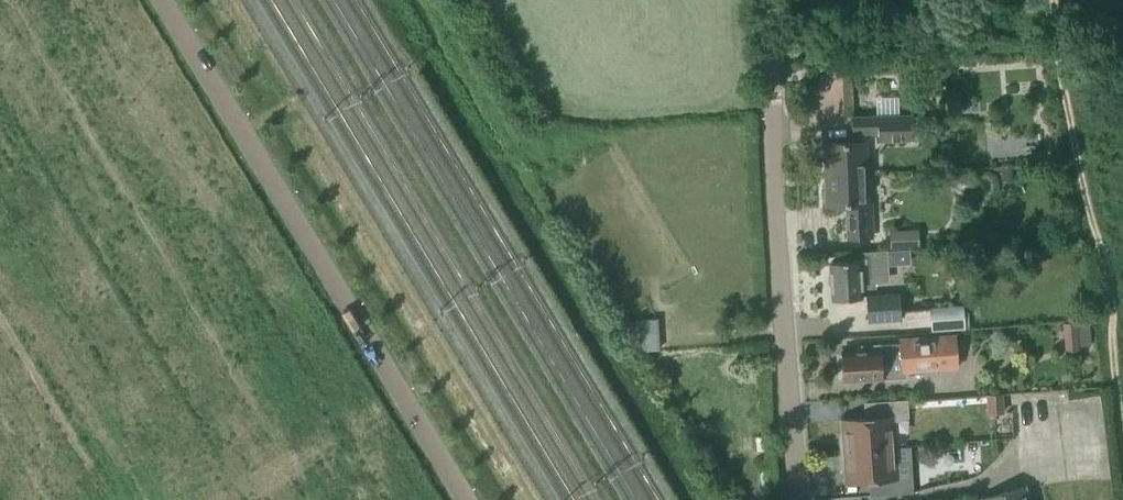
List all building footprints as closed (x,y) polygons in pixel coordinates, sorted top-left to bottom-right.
[(947,115),(960,115),(960,99),(947,99),(947,115)] [(852,117),(852,120),(852,134),(878,133),(878,142),(913,141),(912,114),(852,117)] [(828,163),(829,173),(866,172),(865,142),(824,143),(825,163),(828,163)] [(866,172),(829,173),(829,183),(826,183),(826,206),(846,205),(848,238),(873,237),(871,203),(867,203),(866,172)] [(889,249),(919,247),(918,230),(888,231),(889,249)] [(864,252),(864,260),(830,263),(833,300),(861,298),(860,287),(873,286),(873,281),(887,280),(885,251),(864,252)] [(866,296),(868,322),(901,320),(899,294),(866,296)] [(932,328),(966,327),(966,303),(931,304),(932,328)] [(623,321),(641,351),(658,350),(656,319),(623,321)] [(1063,324),(1063,325),(1065,350),(1079,349),(1078,346),(1091,345),(1090,324),(1077,325),(1076,323),(1063,324)] [(837,366),(838,377),(842,377),(842,381),(904,377),(904,372),(957,368),(954,335),(921,338),(921,336),(919,336),(919,338),(899,340),(900,343),(879,344),(879,346),(862,347),(863,351),(840,352),(841,365),(837,366)] [(1003,412),(1001,395),(987,396),(989,413),(1003,412)] [(840,420),(842,451),(897,448),(895,419),(906,419),(905,401),(866,403),(867,419),(840,420)] [(897,448),(842,451),(844,482),(871,480),(872,496),(911,493),(910,476),(899,476),(897,448)] [(982,499),(1028,499),(1025,487),(981,499),(982,499)]
